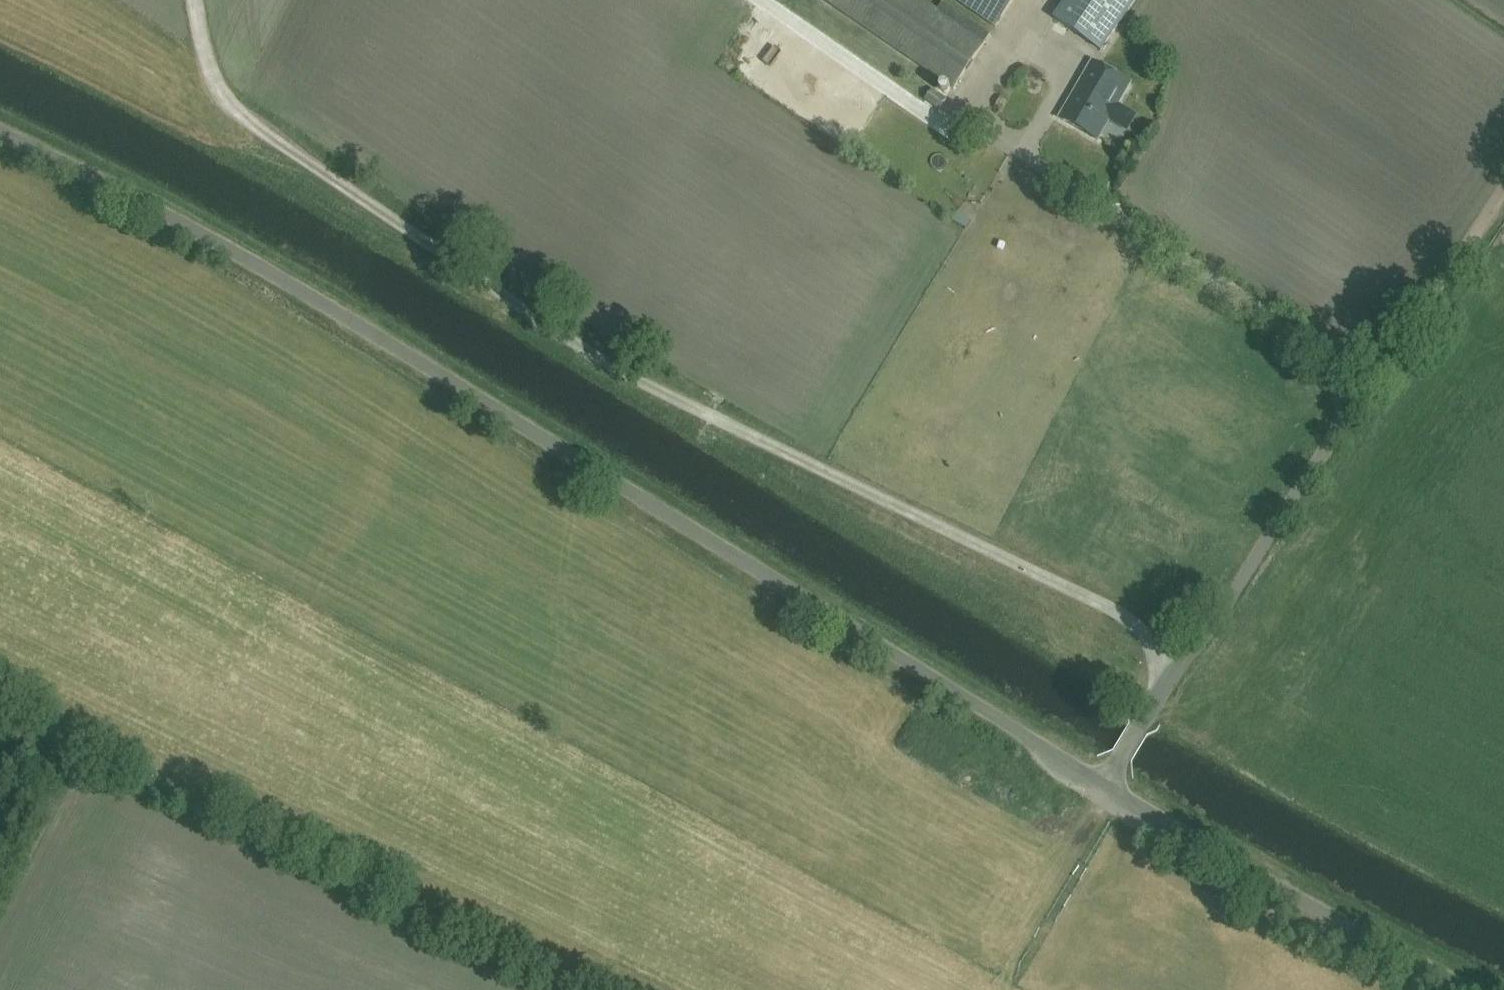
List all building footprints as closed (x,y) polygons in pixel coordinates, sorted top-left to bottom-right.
[(954,88),(991,35),(973,22),(967,30),(938,10),(923,0),(825,0),(954,88)] [(996,27),(1015,0),(957,0),(996,27)] [(1096,47),(1101,50),(1136,0),(1068,0),(1055,19),(1096,47)] [(1131,83),(1092,61),(1060,119),(1098,141),(1131,83)] [(933,90),(926,100),(940,110),(947,99),(933,90)]
